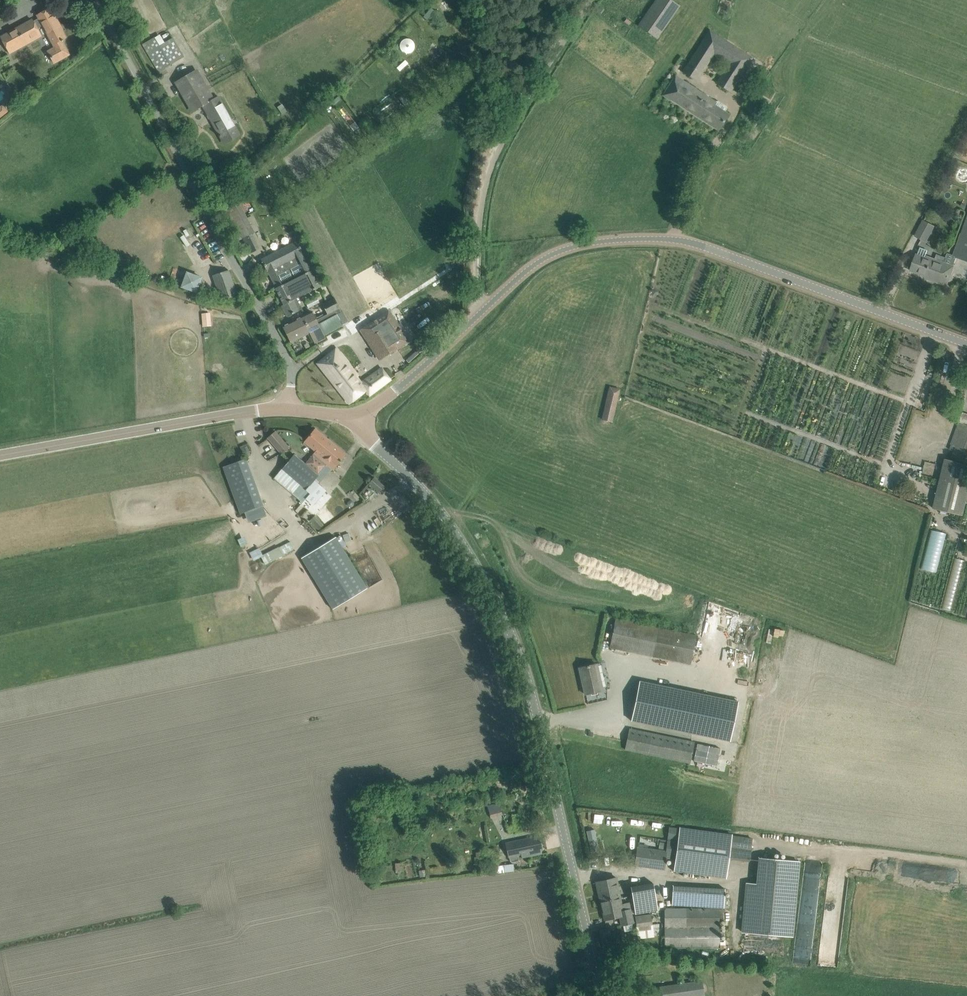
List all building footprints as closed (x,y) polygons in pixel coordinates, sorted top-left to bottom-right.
[(637,26),(638,26),(657,39),(679,6),(680,6),(671,0),(655,0),(638,25),(637,26)] [(51,16),(47,10),(39,14),(37,15),(39,18),(33,21),(32,20),(0,37),(9,52),(40,34),(37,28),(43,25),(55,48),(48,52),(54,63),(69,54),(62,41),(63,41),(62,39),(66,38),(53,15),(51,16)] [(753,58),(710,29),(682,72),(696,82),(714,55),(728,64),(715,83),(731,93),(753,58)] [(146,43),(151,51),(147,53),(159,71),(184,56),(173,38),(160,45),(155,37),(146,43)] [(401,37),(398,50),(409,52),(412,40),(401,37)] [(194,72),(185,77),(176,82),(192,111),(203,105),(220,135),(219,135),(220,137),(221,137),(225,143),(233,138),(239,135),(216,95),(209,99),(194,72)] [(673,78),(662,95),(718,132),(729,115),(724,112),(726,110),(725,106),(718,101),(714,102),(674,76),(673,78)] [(237,198),(233,200),(224,205),(243,239),(255,232),(237,198)] [(955,256),(947,253),(945,258),(936,254),(934,261),(933,261),(933,263),(930,262),(928,266),(933,267),(929,279),(947,285),(957,257),(966,261),(966,223),(955,256)] [(915,236),(922,239),(927,228),(921,225),(915,236)] [(297,241),(270,255),(261,260),(267,272),(268,271),(276,288),(275,288),(283,304),(281,305),(287,317),(302,309),(296,298),(313,290),(320,286),(297,241)] [(917,255),(916,255),(914,261),(910,263),(908,267),(909,269),(911,269),(911,270),(929,277),(928,279),(929,279),(933,267),(928,266),(930,262),(933,263),(933,261),(925,258),(928,250),(920,247),(917,255)] [(202,277),(184,270),(178,287),(196,293),(202,277)] [(228,270),(219,273),(212,275),(221,300),(237,295),(228,270)] [(322,304),(324,308),(327,314),(315,320),(311,311),(282,326),(291,342),(310,333),(315,343),(325,338),(323,335),(347,323),(334,298),(322,304)] [(361,329),(375,351),(381,359),(409,341),(389,311),(361,329)] [(211,313),(202,313),(202,327),(212,326),(211,313)] [(337,348),(318,363),(349,403),(365,390),(369,395),(390,379),(381,368),(362,383),(351,370),(354,369),(337,348)] [(612,422),(620,389),(609,386),(601,420),(612,422)] [(933,509),(962,517),(966,497),(966,425),(958,422),(950,445),(957,448),(952,461),(945,459),(933,509)] [(304,441),(319,454),(330,441),(315,428),(304,441)] [(281,454),(289,448),(275,431),(267,437),(281,454)] [(826,469),(834,448),(792,433),(784,455),(826,469)] [(346,454),(330,441),(319,454),(335,467),(346,454)] [(247,446),(242,448),(245,456),(250,454),(247,446)] [(304,464),(294,454),(273,478),(308,508),(324,490),(316,483),(326,471),(310,457),(304,464)] [(245,458),(226,465),(223,467),(240,513),(263,505),(245,458)] [(368,483),(379,492),(384,486),(373,477),(368,483)] [(922,568),(936,572),(945,533),(931,529),(922,568)] [(336,536),(301,558),(332,610),(367,588),(336,536)] [(249,551),(252,560),(260,557),(263,563),(293,550),(290,541),(261,553),(258,547),(249,551)] [(954,557),(944,609),(953,611),(964,559),(954,557)] [(610,648),(634,653),(689,663),(695,633),(616,618),(610,648)] [(602,690),(596,663),(586,666),(579,668),(585,694),(594,692),(602,690)] [(639,680),(631,720),(692,733),(730,741),(730,739),(738,702),(639,680)] [(629,728),(625,750),(690,763),(694,742),(693,741),(629,728)] [(499,801),(488,803),(490,814),(501,812),(499,801)] [(665,850),(637,846),(636,852),(634,866),(664,870),(666,858),(675,859),(673,870),(726,878),(729,860),(749,862),(752,838),(669,827),(665,850)] [(589,849),(599,847),(596,828),(585,830),(589,849)] [(539,836),(529,838),(505,843),(508,857),(509,857),(510,861),(512,862),(518,861),(519,859),(524,858),(523,854),(526,853),(527,856),(543,853),(539,836)] [(757,883),(747,882),(743,932),(791,936),(798,861),(760,857),(757,883)] [(425,861),(417,862),(420,876),(427,875),(425,861)] [(620,898),(616,877),(605,879),(595,882),(599,896),(606,894),(607,899),(611,898),(611,900),(620,898)] [(656,882),(641,885),(634,885),(631,886),(635,913),(667,908),(665,899),(658,900),(656,882)] [(606,894),(599,896),(604,919),(619,916),(621,925),(633,922),(628,902),(621,903),(620,898),(611,900),(611,898),(607,899),(606,894)] [(665,946),(719,946),(719,908),(667,908),(664,910),(665,946)] [(651,914),(635,915),(638,939),(654,937),(651,914)] [(701,980),(653,989),(654,995),(696,995),(704,995),(701,980)]
